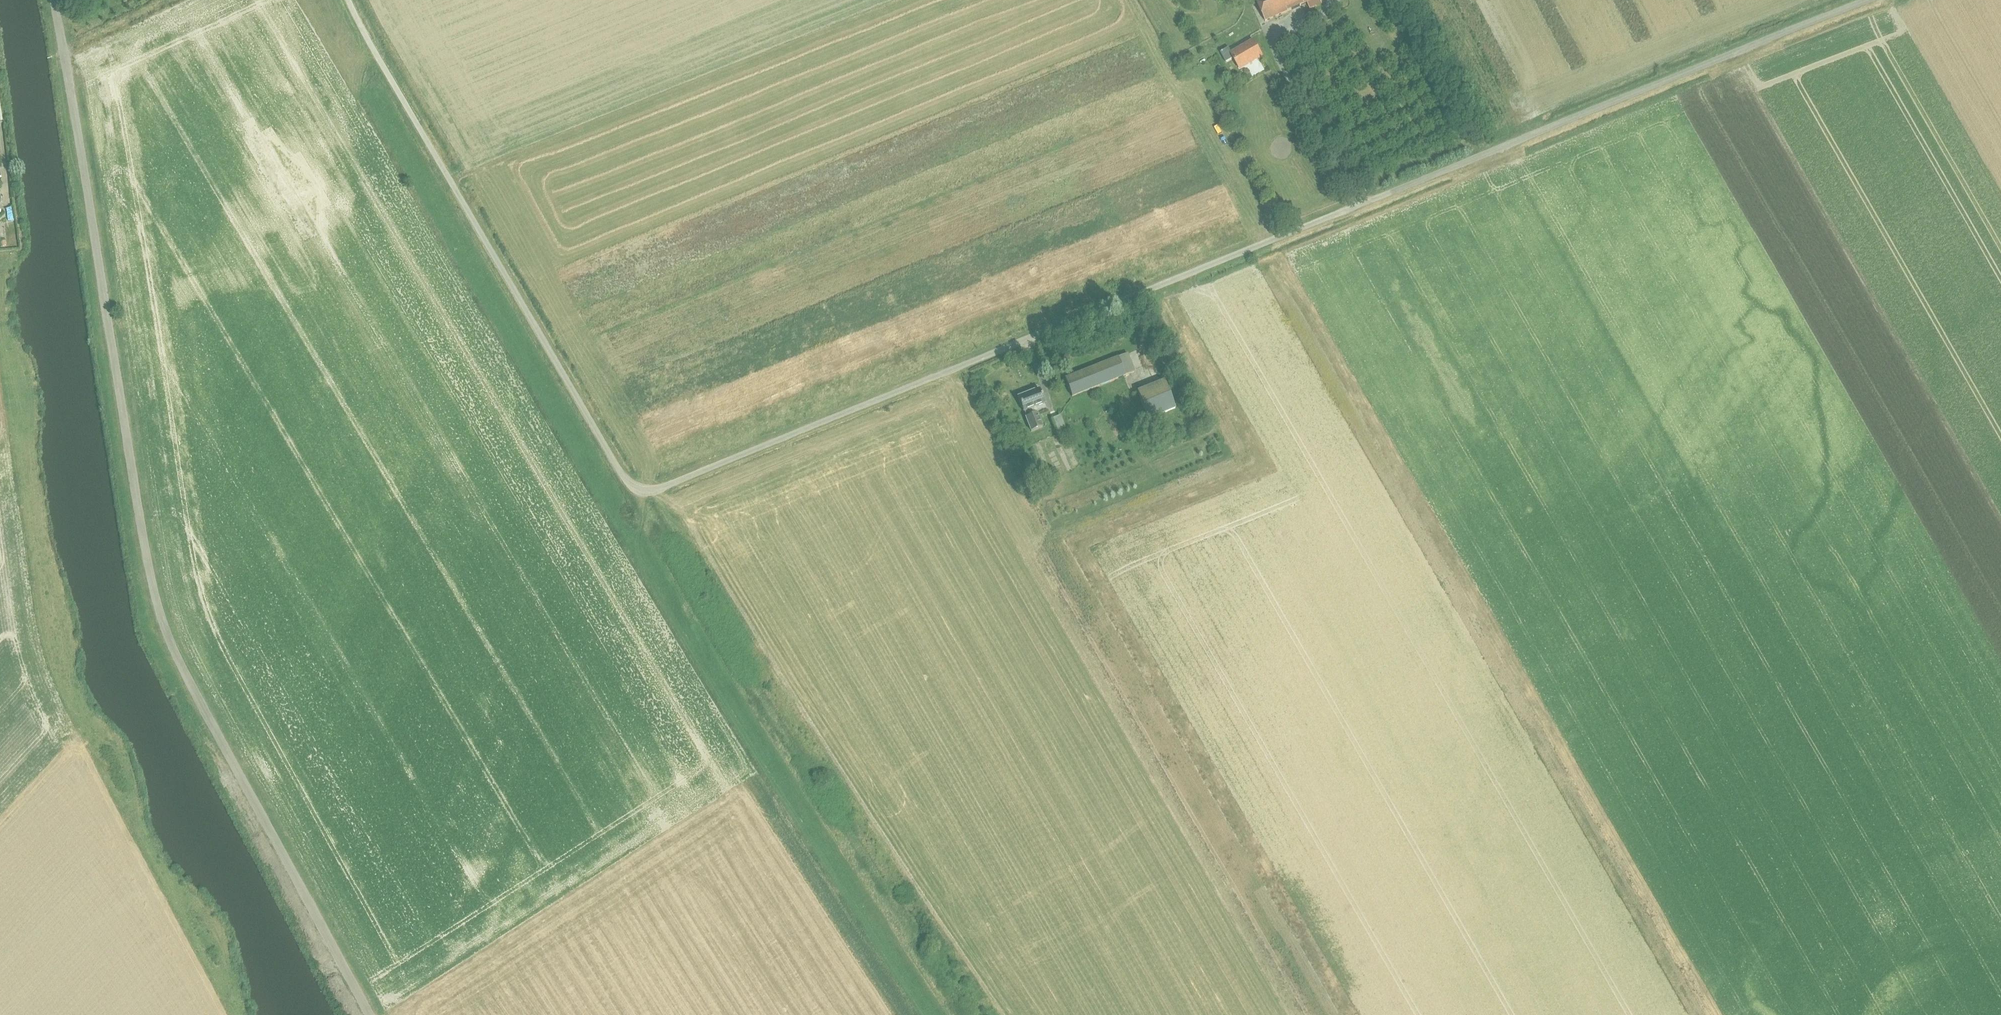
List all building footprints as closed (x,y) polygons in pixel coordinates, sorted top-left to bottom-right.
[(1321,4),(1320,0),(1256,0),(1265,21),(1307,3),(1310,9),(1321,4)] [(1240,69),(1262,56),(1253,41),(1231,54),(1228,48),(1220,52),(1226,63),(1233,58),(1240,69)] [(1127,353),(1066,377),(1065,378),(1072,396),(1134,372),(1127,353)] [(1149,419),(1176,408),(1165,380),(1138,391),(1149,419)] [(1045,403),(1039,389),(1018,397),(1023,412),(1024,412),(1026,417),(1031,432),(1042,427),(1037,413),(1033,414),(1031,409),(1045,403)] [(1051,419),(1056,431),(1065,428),(1060,416),(1051,419)] [(607,521),(602,524),(606,532),(611,530),(607,521)]
